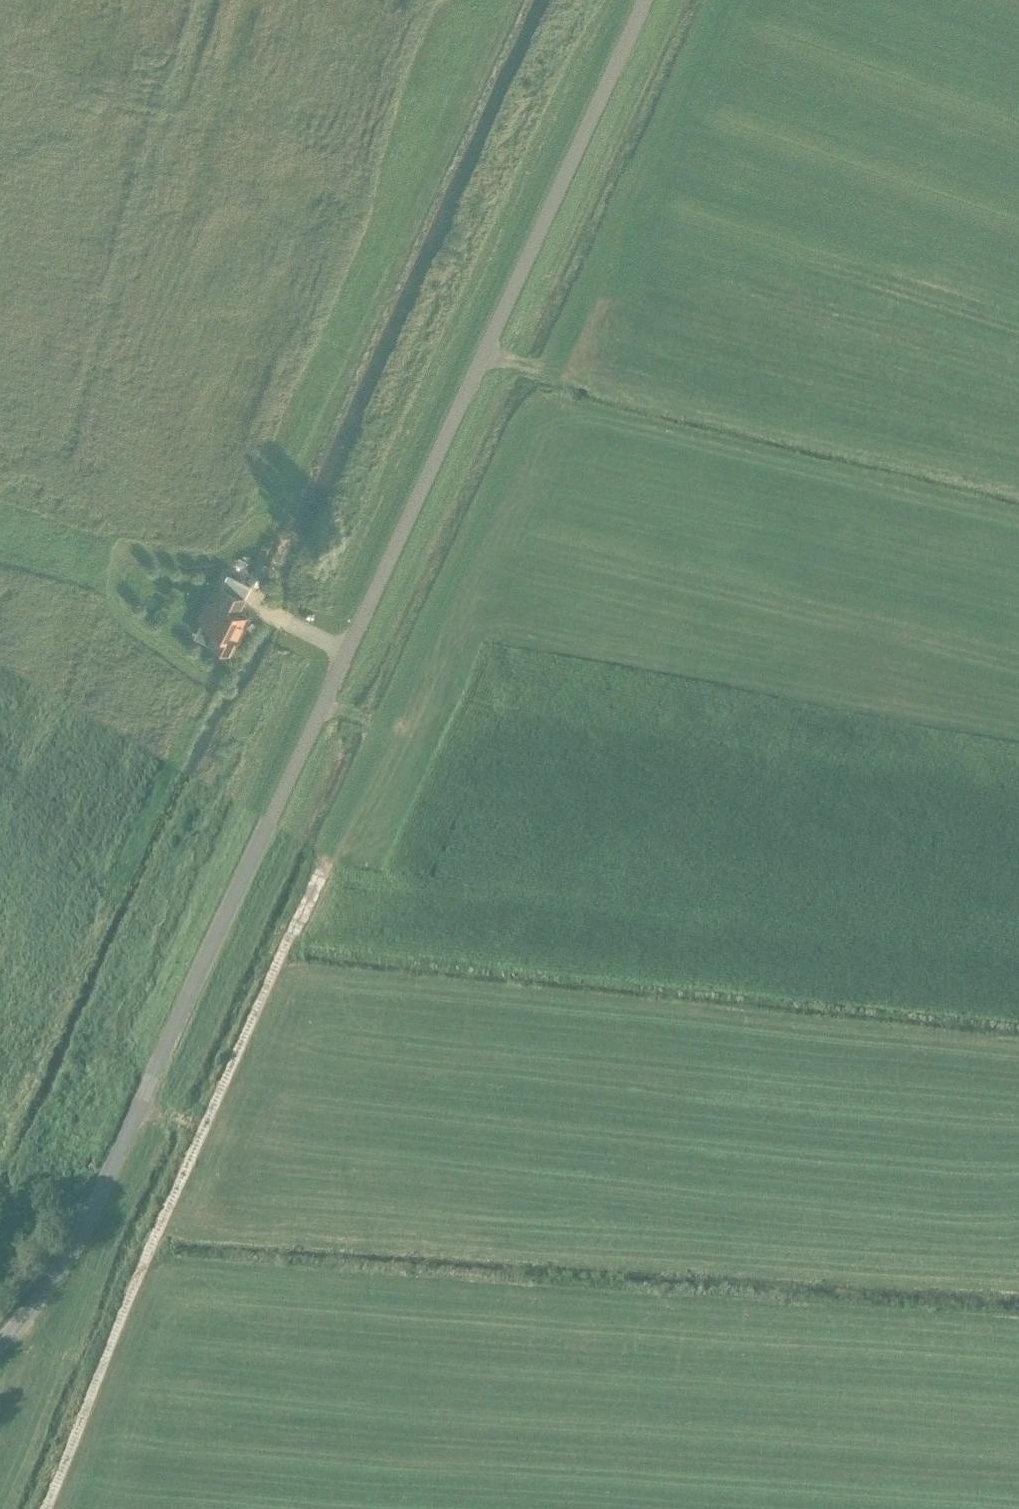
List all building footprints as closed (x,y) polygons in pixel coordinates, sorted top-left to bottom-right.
[(226,581),(223,587),(220,586),(202,623),(205,625),(201,633),(211,638),(209,641),(227,650),(233,639),(235,640),(247,617),(235,611),(242,597),(247,588),(233,581),(232,584),(226,581)]
